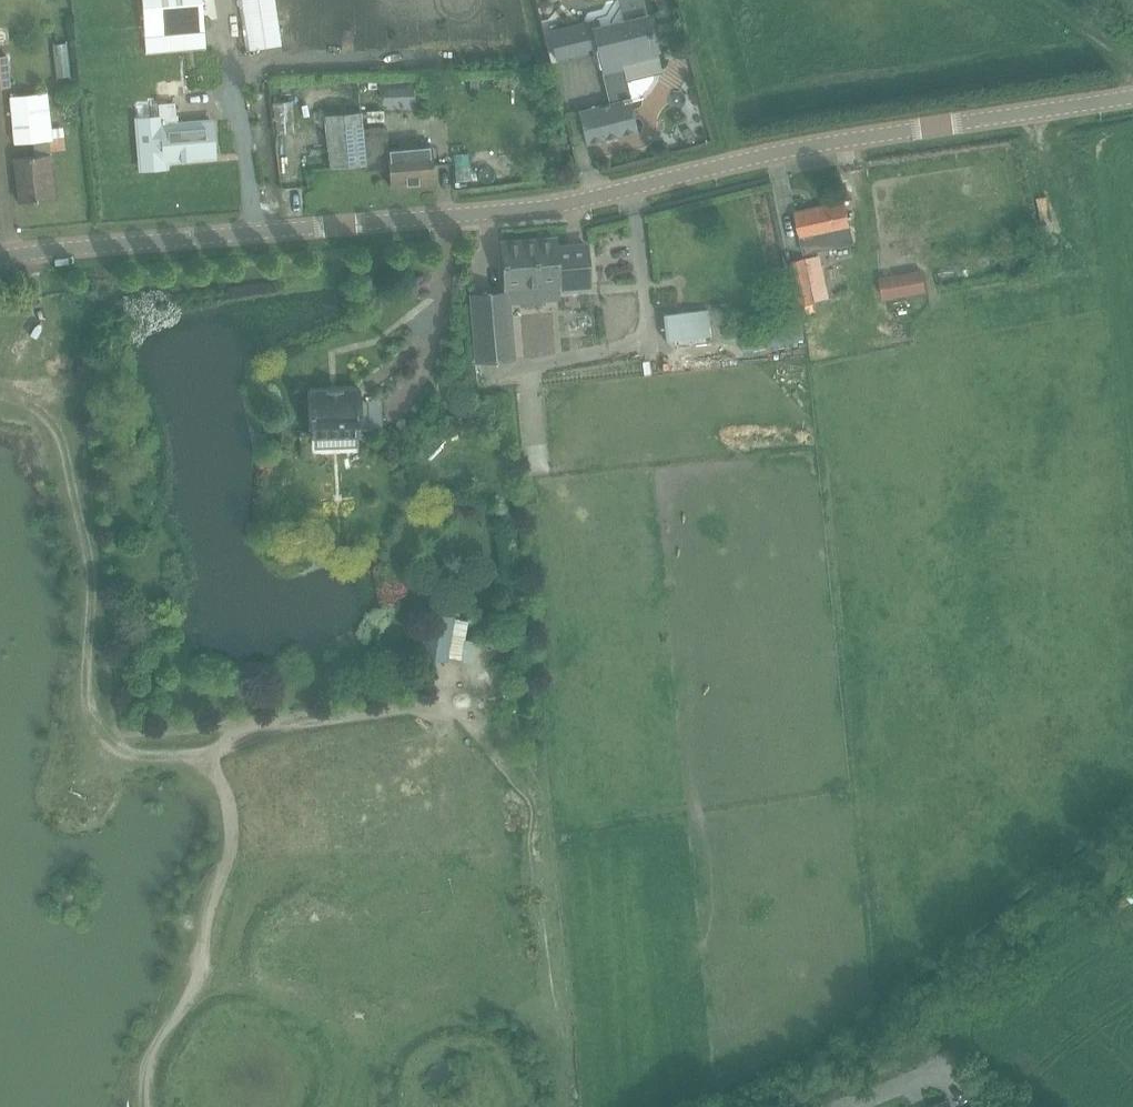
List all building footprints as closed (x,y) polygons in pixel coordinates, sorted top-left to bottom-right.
[(146,38),(203,32),(200,0),(142,0),(146,38)] [(630,108),(628,101),(629,101),(621,67),(657,58),(643,0),(618,0),(623,21),(599,27),(597,21),(550,32),(556,59),(597,50),(611,104),(579,112),(586,142),(635,130),(630,108)] [(7,55),(0,55),(0,87),(11,86),(7,55)] [(478,77),(469,77),(470,90),(478,90),(478,77)] [(395,79),(378,80),(379,96),(396,95),(395,79)] [(532,82),(526,94),(539,101),(545,89),(532,82)] [(13,157),(16,180),(18,202),(54,198),(52,176),(47,138),(51,137),(46,90),(8,94),(13,141),(35,139),(37,154),(13,157)] [(158,117),(138,119),(142,166),(164,164),(164,160),(214,156),(211,121),(177,124),(175,101),(157,103),(158,117)] [(292,101),(273,102),(276,133),(294,132),(293,122),(292,101)] [(361,112),(325,115),(328,145),(330,167),(363,164),(363,171),(389,169),(390,189),(434,185),(431,148),(415,149),(415,141),(398,143),(398,148),(388,149),(386,127),(362,129),(361,112)] [(795,211),(800,233),(804,254),(853,243),(844,201),(795,211)] [(588,284),(587,268),(585,246),(555,248),(554,239),(501,244),(504,285),(556,281),(556,287),(588,284)] [(791,262),(800,306),(819,302),(821,297),(820,288),(816,286),(810,287),(805,259),(791,262)] [(881,278),(884,300),(926,293),(922,271),(881,278)] [(477,363),(513,360),(508,293),(472,296),(477,363)] [(706,309),(663,314),(667,342),(710,337),(706,309)] [(803,322),(741,335),(745,351),(806,337),(803,322)] [(307,390),(308,412),(309,433),(361,431),(359,388),(307,390)] [(538,429),(525,430),(527,459),(540,458),(538,429)] [(303,529),(290,533),(294,543),(306,539),(303,529)] [(428,612),(420,658),(446,662),(447,658),(453,619),(454,616),(428,612)] [(509,686),(497,687),(498,701),(511,700),(509,686)] [(496,722),(512,723),(513,709),(496,708),(496,722)]
